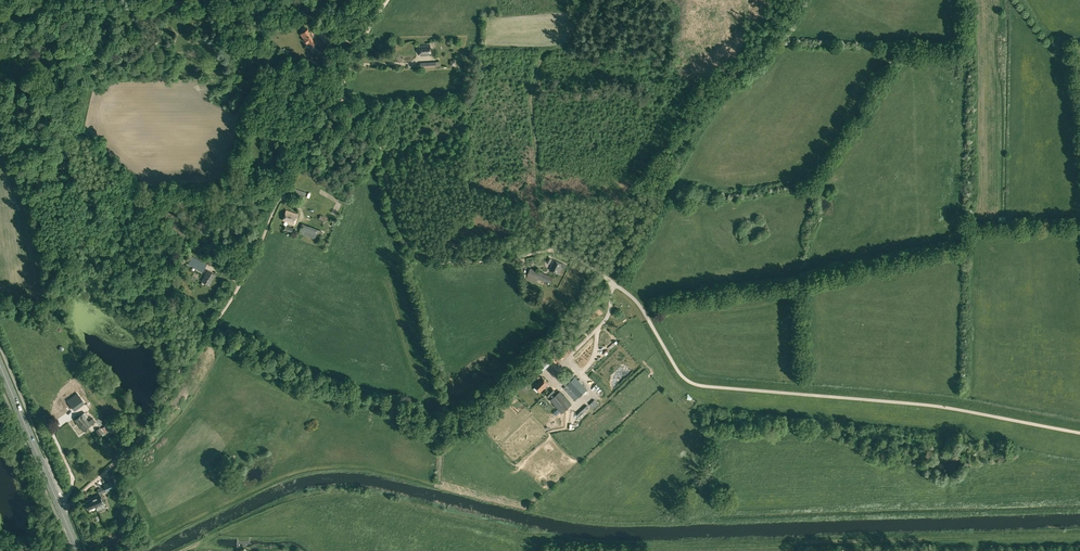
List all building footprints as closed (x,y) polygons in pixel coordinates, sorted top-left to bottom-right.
[(317,47),(320,52),(326,48),(322,43),(319,38),(316,40),(308,29),(301,34),(309,45),(311,43),(313,45),(314,44),(317,47)] [(420,56),(431,55),(430,45),(419,45),(420,56)] [(68,158),(71,140),(62,139),(59,156),(68,158)] [(292,196),(300,199),(301,197),(304,198),(306,192),(295,188),(292,196)] [(288,223),(294,225),(298,214),(286,210),(283,220),(288,222),(288,223)] [(299,233),(315,239),(317,233),(318,229),(302,223),(299,233)] [(187,264),(202,273),(207,264),(192,256),(189,261),(187,264)] [(565,268),(566,265),(554,260),(550,270),(559,274),(562,267),(565,268)] [(526,278),(537,283),(538,279),(551,284),(554,277),(530,268),(526,278)] [(202,281),(209,285),(215,274),(208,271),(202,281)] [(536,366),(541,370),(550,361),(546,357),(536,366)] [(567,385),(579,397),(588,389),(575,376),(570,381),(567,385)] [(545,388),(550,384),(543,377),(539,380),(540,380),(535,385),(541,392),(545,388)] [(520,389),(525,393),(528,390),(523,385),(520,389)] [(546,394),(550,398),(556,392),(552,388),(546,394)] [(551,399),(562,412),(572,404),(560,391),(551,399)] [(600,393),(595,398),(599,402),(604,397),(600,393)] [(71,397),(67,400),(74,408),(77,406),(71,397)] [(587,405),(577,414),(579,416),(589,407),(587,405)] [(85,412),(75,419),(83,430),(84,430),(85,431),(86,431),(88,429),(87,427),(89,426),(96,421),(93,418),(88,421),(85,417),(87,416),(85,412)] [(95,431),(99,436),(103,432),(100,427),(95,431)] [(104,485),(107,492),(114,488),(111,481),(104,485)] [(92,499),(85,502),(88,509),(96,506),(96,507),(104,504),(100,495),(92,498),(92,499)]
